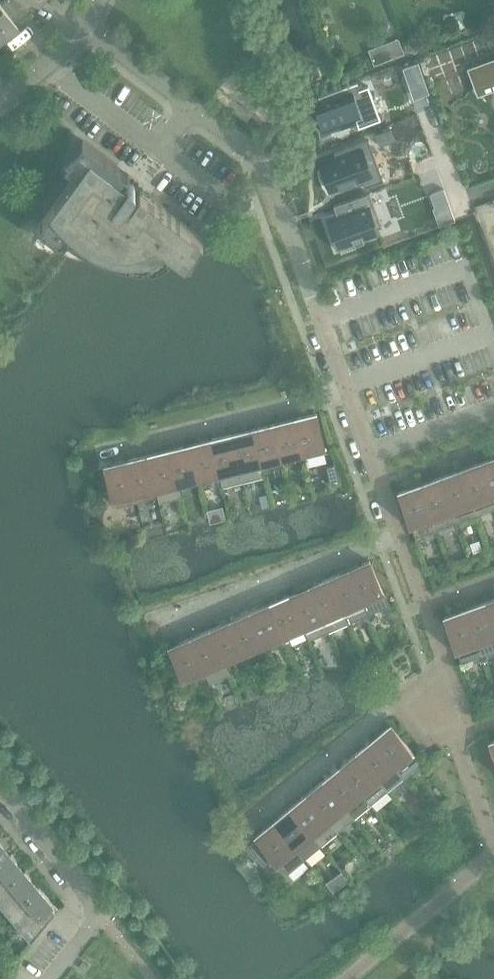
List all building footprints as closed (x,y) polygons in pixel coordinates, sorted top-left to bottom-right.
[(19,27),(16,23),(29,14),(14,0),(2,0),(0,2),(0,41),(19,27)] [(29,14),(37,0),(41,3),(43,0),(14,0),(29,14)] [(399,38),(369,49),(374,63),(374,64),(405,53),(404,52),(399,38)] [(472,66),(476,79),(477,79),(480,88),(481,88),(493,83),(493,58),(472,66)] [(418,63),(403,68),(406,77),(408,76),(412,87),(425,83),(418,63)] [(317,104),(314,105),(322,126),(325,133),(338,128),(338,129),(355,123),(357,122),(359,127),(365,125),(381,119),(369,86),(364,87),(359,89),(357,83),(358,83),(358,82),(319,96),(319,97),(320,97),(320,98),(322,103),(317,104)] [(141,265),(145,265),(148,265),(151,265),(154,264),(158,263),(162,262),(167,256),(172,251),(179,257),(203,238),(140,191),(133,200),(119,190),(130,175),(83,140),(71,169),(77,173),(39,225),(63,243),(68,236),(70,239),(72,241),(74,242),(76,244),(84,247),(90,250),(97,253),(104,256),(110,259),(118,261),(125,262),(131,264),(137,265),(141,265)] [(356,181),(362,179),(363,183),(365,188),(384,181),(373,151),(371,144),(369,140),(334,153),(336,157),(321,163),(322,164),(332,191),(347,185),(356,182),(356,181)] [(354,243),(364,239),(379,234),(377,229),(379,228),(381,227),(382,228),(383,227),(370,192),(334,206),(336,211),(338,217),(329,220),(339,247),(339,248),(354,243)] [(308,455),(326,451),(317,413),(295,419),(305,461),(309,460),(308,455)] [(301,462),(305,461),(295,419),(274,424),(283,462),(300,457),(301,462)] [(266,466),(283,462),(274,424),(253,429),(263,471),(267,470),(266,466)] [(264,477),(263,471),(253,429),(232,434),(243,481),(264,477)] [(223,486),(243,481),(232,434),(211,440),(221,482),(222,482),(223,486)] [(217,483),(221,482),(211,440),(190,445),(199,483),(216,478),(217,483)] [(182,487),(199,483),(190,445),(169,450),(180,492),(183,491),(182,487)] [(181,497),(180,492),(169,450),(148,455),(157,493),(158,493),(160,502),(181,497)] [(140,497),(157,493),(148,455),(127,461),(137,503),(141,502),(140,497)] [(481,463),(493,498),(493,458),(481,463)] [(132,499),(134,504),(137,503),(127,461),(105,466),(114,504),(132,499)] [(326,466),(330,482),(341,478),(335,463),(326,466)] [(493,510),(493,498),(481,463),(461,470),(478,516),(493,510)] [(457,523),(478,516),(461,470),(441,477),(457,523)] [(437,531),(457,523),(441,477),(420,485),(437,531)] [(414,533),(416,538),(437,531),(420,485),(399,492),(414,533)] [(263,507),(270,505),(268,495),(260,497),(263,507)] [(370,561),(349,570),(368,614),(369,614),(389,605),(385,596),(370,561)] [(349,623),(368,614),(349,570),(329,578),(349,623)] [(329,631),(349,623),(329,578),(309,587),(329,631)] [(309,640),(329,631),(309,587),(290,595),(305,631),(309,640)] [(289,638),(305,631),(290,595),(270,604),(287,644),(291,642),(289,638)] [(486,602),(493,624),(493,599),(486,602)] [(493,651),(493,624),(486,602),(466,609),(485,661),(488,660),(486,654),(493,651)] [(283,645),(287,644),(270,604),(250,612),(265,648),(281,641),(283,645)] [(479,657),(481,663),(485,661),(466,609),(444,617),(458,654),(461,663),(479,657)] [(249,655),(265,648),(250,612),(230,621),(247,661),(251,659),(249,655)] [(244,662),(247,661),(230,621),(210,630),(226,665),(242,658),(244,662)] [(226,665),(210,630),(190,638),(208,678),(210,683),(230,674),(226,665)] [(389,632),(381,635),(383,640),(391,637),(389,632)] [(202,675),(204,680),(208,678),(190,638),(170,647),(185,683),(202,675)] [(422,762),(415,755),(391,725),(373,739),(404,777),(422,762)] [(388,791),(404,777),(373,739),(357,753),(381,783),(388,791)] [(388,791),(381,783),(357,753),(340,767),(371,804),(388,791)] [(354,818),(371,804),(340,767),(323,781),(348,810),(354,818)] [(354,818),(348,810),(323,781),(307,794),(338,832),(354,818)] [(321,846),(338,832),(307,794),(290,808),(315,838),(321,846)] [(433,807),(439,802),(433,795),(427,800),(433,807)] [(412,803),(423,816),(431,810),(419,797),(412,803)] [(321,846),(315,838),(290,808),(273,822),(301,855),(302,855),(305,859),(321,846)] [(301,855),(273,822),(256,836),(258,839),(266,848),(281,866),(287,874),(305,859),(302,855),(301,855)] [(258,839),(249,847),(256,857),(266,848),(258,839)] [(0,844),(0,862),(9,855),(0,844)] [(9,855),(0,862),(0,891),(23,871),(9,855)] [(23,871),(0,891),(0,904),(7,912),(37,888),(23,871)] [(7,912),(31,940),(56,910),(37,888),(7,912)]
